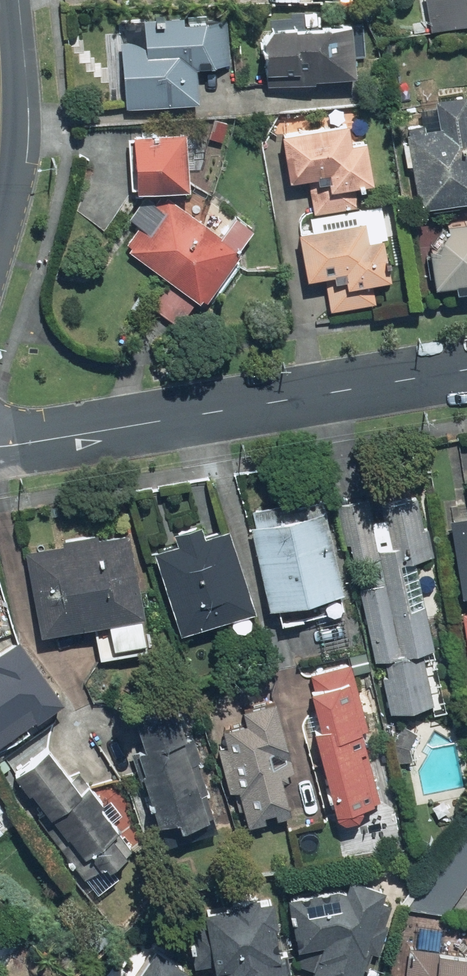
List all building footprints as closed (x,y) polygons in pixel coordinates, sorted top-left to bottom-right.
[(428,30),(466,21),(466,11),(465,0),(421,0),(428,30)] [(190,68),(230,67),(228,16),(114,20),(117,108),(192,105),(190,68)] [(347,27),(256,35),(260,88),(351,80),(347,27)] [(432,104),(435,128),(407,131),(415,206),(466,201),(466,113),(466,100),(432,104)] [(346,146),(343,127),(279,136),(290,215),(354,206),(352,189),(363,188),(357,145),(346,146)] [(182,134),(125,132),(123,192),(180,194),(182,134)] [(159,196),(121,251),(201,308),(240,253),(159,196)] [(416,222),(426,292),(466,287),(466,215),(416,222)] [(359,225),(294,233),(299,282),(322,279),(326,311),(373,305),(370,284),(381,283),(375,241),(361,242),(359,225)] [(426,572),(425,573),(421,555),(439,551),(425,490),(385,499),(399,559),(388,562),(391,575),(365,581),(393,706),(439,695),(441,705),(451,702),(436,638),(440,637),(429,590),(430,590),(431,590),(432,590),(434,590),(435,590),(436,590),(437,589),(438,588),(439,588),(440,587),(440,586),(441,585),(441,583),(442,582),(442,581),(442,580),(442,579),(441,578),(441,576),(441,575),(440,574),(439,573),(438,573),(437,572),(436,571),(435,571),(434,571),(433,570),(432,570),(430,570),(429,571),(428,571),(427,572),(426,572)] [(346,580),(353,578),(336,500),(257,518),(275,598),(281,597),(284,613),(350,599),(346,580)] [(456,511),(466,585),(466,510),(456,511)] [(210,515),(182,525),(185,535),(161,543),(188,624),(266,598),(239,518),(214,526),(210,515)] [(33,541),(48,624),(96,615),(102,649),(158,639),(138,523),(33,541)] [(0,650),(0,656),(2,659),(0,661),(0,742),(2,744),(72,686),(25,629),(0,650)] [(327,721),(322,722),(339,803),(384,793),(356,662),(316,671),(327,721)] [(256,714),(233,720),(253,814),(304,803),(297,771),(309,768),(291,688),(252,696),(256,714)] [(188,689),(134,707),(171,819),(225,802),(188,689)] [(95,845),(111,862),(137,838),(122,821),(126,817),(55,737),(18,771),(89,850),(95,845)] [(12,815),(2,803),(12,796),(0,782),(0,826),(12,815)] [(424,900),(456,901),(466,887),(466,841),(424,900)] [(387,945),(400,898),(387,894),(392,877),(358,867),(354,879),(295,886),(301,935),(335,931),(323,971),(339,975),(363,975),(373,941),(387,945)] [(283,885),(217,897),(224,933),(216,934),(224,975),(300,975),(283,885)] [(182,962),(188,954),(162,936),(133,975),(201,975),(182,962)] [(414,942),(412,975),(466,975),(466,945),(414,942)]
